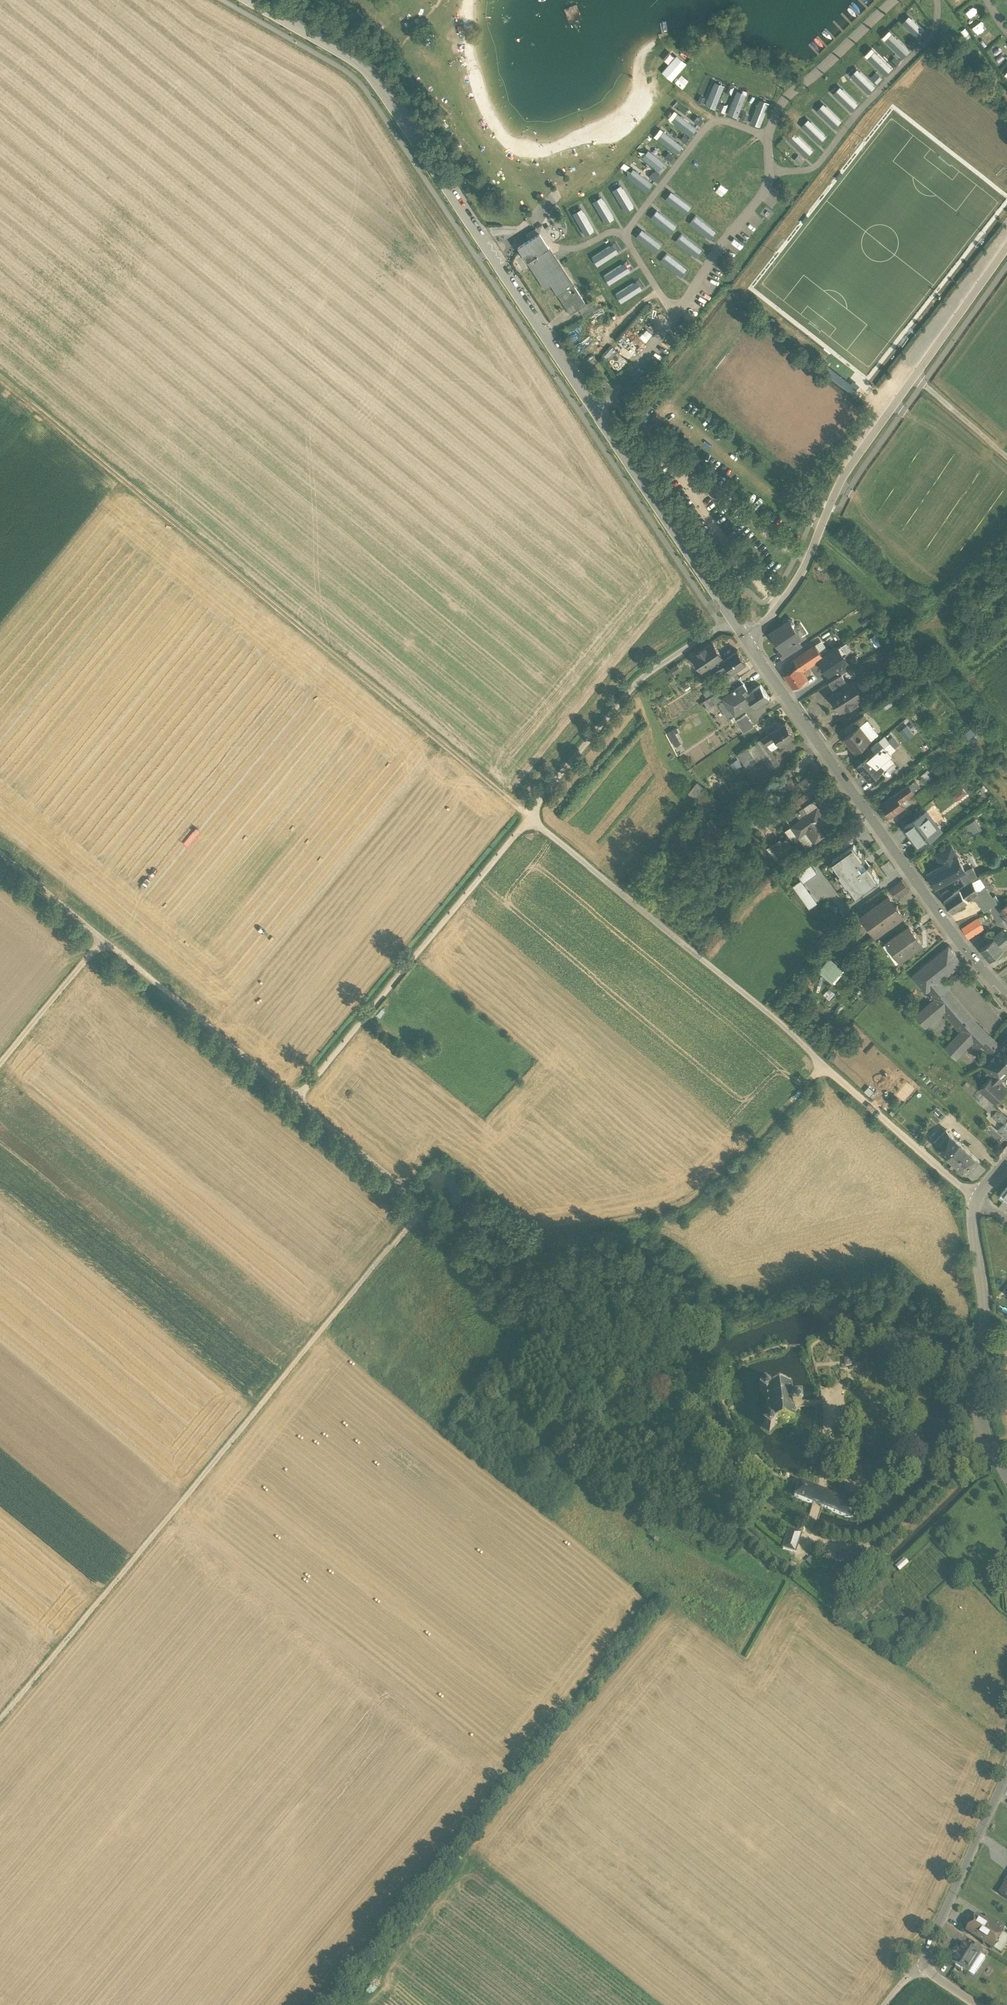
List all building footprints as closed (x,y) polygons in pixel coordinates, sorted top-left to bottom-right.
[(925,29),(909,14),(902,22),(918,37),(925,29)] [(910,50),(895,35),(887,42),(903,57),(910,50)] [(993,57),(999,63),(1006,54),(1006,52),(1002,48),(993,57)] [(893,67),(877,52),(870,59),(885,74),(893,67)] [(676,55),(662,71),(671,80),(686,64),(676,55)] [(875,85),(860,70),(852,77),(868,92),(875,85)] [(681,73),(675,81),(683,87),(689,79),(681,73)] [(713,85),(706,105),(716,109),(723,88),(713,85)] [(858,103),(842,88),(835,95),(851,110),(858,103)] [(735,93),(728,113),(738,116),(745,96),(735,93)] [(758,101),(751,122),(760,125),(768,105),(758,101)] [(842,120),(826,105),(819,112),(835,127),(842,120)] [(746,119),(748,111),(742,109),(739,116),(746,119)] [(673,122),(690,135),(697,127),(679,114),(673,122)] [(827,135),(811,120),(804,128),(820,143),(827,135)] [(659,140),(676,153),(683,145),(665,132),(659,140)] [(813,149),(798,134),(790,142),(806,156),(813,149)] [(641,158),(659,171),(665,162),(648,149),(641,158)] [(748,163),(746,177),(757,178),(759,164),(748,163)] [(630,178),(647,191),(653,183),(636,170),(630,178)] [(614,191),(625,210),(634,205),(623,186),(614,191)] [(665,199),(683,212),(689,204),(671,191),(665,199)] [(594,203),(605,221),(614,216),(603,198),(594,203)] [(718,203),(711,211),(719,218),(726,210),(718,203)] [(649,216),(667,229),(673,221),(656,208),(649,216)] [(575,215),(585,233),(594,228),(583,209),(575,215)] [(690,223),(707,236),(713,227),(696,214),(690,223)] [(635,236),(652,249),(658,241),(641,228),(635,236)] [(539,231),(517,246),(527,260),(533,256),(538,263),(543,260),(538,253),(549,246),(539,231)] [(675,242),(693,255),(699,247),(682,233),(675,242)] [(602,264),(620,252),(614,243),(596,255),(602,264)] [(578,292),(549,246),(538,253),(543,260),(538,263),(533,256),(527,260),(544,288),(551,283),(565,306),(581,296),(578,292)] [(660,261),(677,274),(684,265),(666,252),(660,261)] [(614,282),(632,270),(626,262),(608,273),(614,282)] [(626,300),(644,288),(638,279),(620,291),(626,300)] [(581,296),(565,306),(570,314),(586,303),(581,296)] [(642,320),(647,324),(652,316),(647,313),(642,320)] [(869,377),(874,381),(881,372),(876,368),(869,377)] [(633,427),(638,433),(643,429),(638,423),(633,427)] [(789,617),(785,619),(784,623),(772,632),(782,647),(783,648),(798,638),(801,636),(794,625),(795,621),(793,618),(789,617)] [(798,638),(783,648),(782,647),(779,649),(784,657),(802,644),(798,638)] [(713,640),(693,654),(704,671),(712,666),(724,657),(713,640)] [(816,642),(802,651),(810,664),(820,657),(824,654),(816,642)] [(848,652),(842,643),(838,645),(844,654),(848,652)] [(824,654),(820,657),(823,662),(822,667),(827,668),(830,672),(842,664),(848,660),(848,659),(844,654),(838,645),(824,654)] [(738,648),(724,657),(729,664),(733,670),(737,669),(747,661),(738,648)] [(798,663),(785,672),(794,685),(808,676),(803,668),(810,664),(802,651),(794,656),(798,663)] [(855,654),(848,659),(848,660),(842,664),(846,669),(859,660),(855,654)] [(724,657),(712,666),(717,672),(729,664),(724,657)] [(717,672),(726,686),(741,675),(737,669),(733,670),(729,664),(717,672)] [(717,672),(712,666),(704,671),(709,678),(717,672)] [(842,671),(829,680),(836,690),(849,682),(842,671)] [(836,690),(832,692),(837,699),(836,700),(841,708),(847,704),(849,706),(857,701),(856,698),(863,694),(858,686),(853,679),(849,682),(836,690)] [(746,682),(726,694),(732,702),(751,690),(746,682)] [(751,690),(732,702),(737,710),(753,700),(756,706),(770,697),(761,683),(751,690)] [(725,689),(711,697),(715,703),(722,699),(721,697),(727,693),(725,689)] [(747,712),(737,719),(745,730),(754,724),(747,712)] [(864,712),(854,720),(858,724),(860,723),(861,723),(868,718),(864,712)] [(878,732),(868,718),(861,723),(871,737),(878,732)] [(854,719),(845,726),(849,731),(858,724),(854,720),(854,719)] [(908,736),(916,729),(908,719),(900,726),(908,736)] [(786,720),(773,728),(773,729),(763,736),(767,742),(768,742),(777,735),(782,742),(795,733),(786,720)] [(849,731),(845,735),(856,749),(871,737),(861,723),(860,723),(858,724),(849,731)] [(676,726),(668,730),(675,744),(682,741),(676,726)] [(885,733),(872,744),(876,749),(873,751),(884,765),(884,766),(895,757),(889,750),(896,745),(885,733)] [(763,736),(754,742),(771,767),(780,761),(768,742),(767,742),(763,736)] [(748,745),(739,752),(748,765),(758,759),(748,745)] [(873,751),(858,763),(864,770),(870,776),(884,765),(873,751)] [(909,769),(904,773),(907,777),(912,773),(909,769)] [(811,773),(802,779),(808,788),(811,791),(819,785),(811,773)] [(698,796),(706,785),(698,780),(690,791),(698,796)] [(910,780),(882,800),(892,813),(906,803),(902,797),(915,788),(910,780)] [(964,782),(954,790),(958,795),(968,787),(964,782)] [(808,788),(782,808),(798,829),(792,822),(810,809),(805,802),(814,796),(811,791),(808,788)] [(814,796),(805,802),(810,809),(819,803),(814,796)] [(810,809),(792,822),(798,829),(799,831),(807,825),(815,837),(832,825),(824,814),(826,813),(819,803),(810,809)] [(927,807),(905,823),(920,843),(930,835),(930,834),(942,826),(927,807)] [(978,814),(967,818),(971,829),(981,825),(978,814)] [(837,836),(842,845),(855,839),(850,829),(837,836)] [(782,855),(798,846),(789,831),(773,841),(782,855)] [(952,842),(937,850),(943,861),(929,868),(937,883),(966,867),(959,852),(958,852),(952,842)] [(854,843),(833,857),(840,867),(838,869),(848,884),(850,882),(857,891),(878,877),(875,872),(876,871),(869,861),(867,863),(864,858),(865,857),(859,847),(858,848),(854,843)] [(812,860),(799,870),(805,878),(818,869),(812,860)] [(900,894),(911,885),(903,875),(892,884),(900,894)] [(803,876),(794,882),(810,905),(819,899),(803,876)] [(973,877),(960,885),(968,896),(974,891),(980,887),(979,887),(973,877)] [(991,895),(984,884),(979,887),(980,887),(974,891),(985,907),(1000,897),(996,892),(991,895)] [(952,891),(945,895),(953,907),(968,896),(960,885),(952,891)] [(949,887),(942,891),(944,896),(945,895),(952,891),(949,887)] [(889,894),(863,912),(870,922),(874,919),(881,928),(902,912),(897,904),(897,902),(894,901),(889,894)] [(978,915),(964,923),(971,934),(984,925),(978,915)] [(909,922),(887,938),(900,956),(922,941),(909,922)] [(993,933),(994,934),(995,934),(1004,945),(1006,943),(1006,932),(1002,926),(993,933)] [(994,934),(982,945),(991,956),(1004,945),(995,934),(994,934)] [(950,942),(913,971),(934,996),(946,986),(938,978),(963,958),(950,942)] [(833,953),(820,966),(833,979),(846,965),(833,953)] [(1000,1040),(975,1016),(948,984),(946,986),(934,996),(916,1011),(926,1023),(944,1007),(961,1028),(946,1044),(957,1054),(972,1038),(979,1045),(982,1041),(993,1051),(1000,1043),(999,1041),(1000,1040)] [(983,1061),(990,1067),(1001,1078),(1006,1072),(1006,1036),(1000,1043),(993,1051),(983,1061)] [(980,1085),(981,1086),(986,1090),(995,1099),(1006,1087),(1006,1083),(1001,1078),(990,1067),(988,1069),(992,1073),(980,1085)] [(946,1111),(939,1104),(935,1108),(943,1115),(946,1111)] [(993,1110),(1003,1120),(1006,1116),(1006,1112),(999,1104),(993,1110)] [(999,1125),(1006,1133),(1006,1116),(1003,1120),(999,1125)] [(947,1125),(934,1138),(947,1150),(959,1137),(947,1125)] [(959,1137),(947,1150),(955,1158),(968,1145),(959,1137)] [(968,1145),(955,1158),(968,1170),(980,1157),(968,1145)] [(789,1389),(770,1392),(764,1387),(759,1393),(765,1398),(768,1421),(763,1428),(769,1433),(774,1427),(793,1425),(792,1414),(794,1414),(795,1414),(797,1411),(800,1411),(799,1401),(796,1402),(793,1399),(791,1402),(789,1389)] [(821,1493),(799,1484),(793,1497),(817,1507),(853,1521),(856,1513),(857,1510),(858,1507),(821,1493)] [(801,1536),(788,1531),(782,1550),(795,1555),(801,1536)] [(816,1564),(810,1557),(805,1561),(811,1569),(816,1564)] [(909,1565),(904,1559),(895,1567),(900,1573),(909,1565)] [(937,1618),(930,1611),(919,1622),(925,1629),(937,1618)] [(989,1926),(978,1919),(968,1934),(994,1951),(1004,1936),(1000,1933),(989,1926)] [(1003,1928),(992,1921),(989,1926),(1000,1933),(1003,1928)] [(965,1946),(953,1964),(958,1968),(956,1970),(962,1974),(964,1972),(969,1975),(981,1957),(965,1946)] [(364,1992),(373,1996),(380,1981),(371,1977),(364,1992)]
